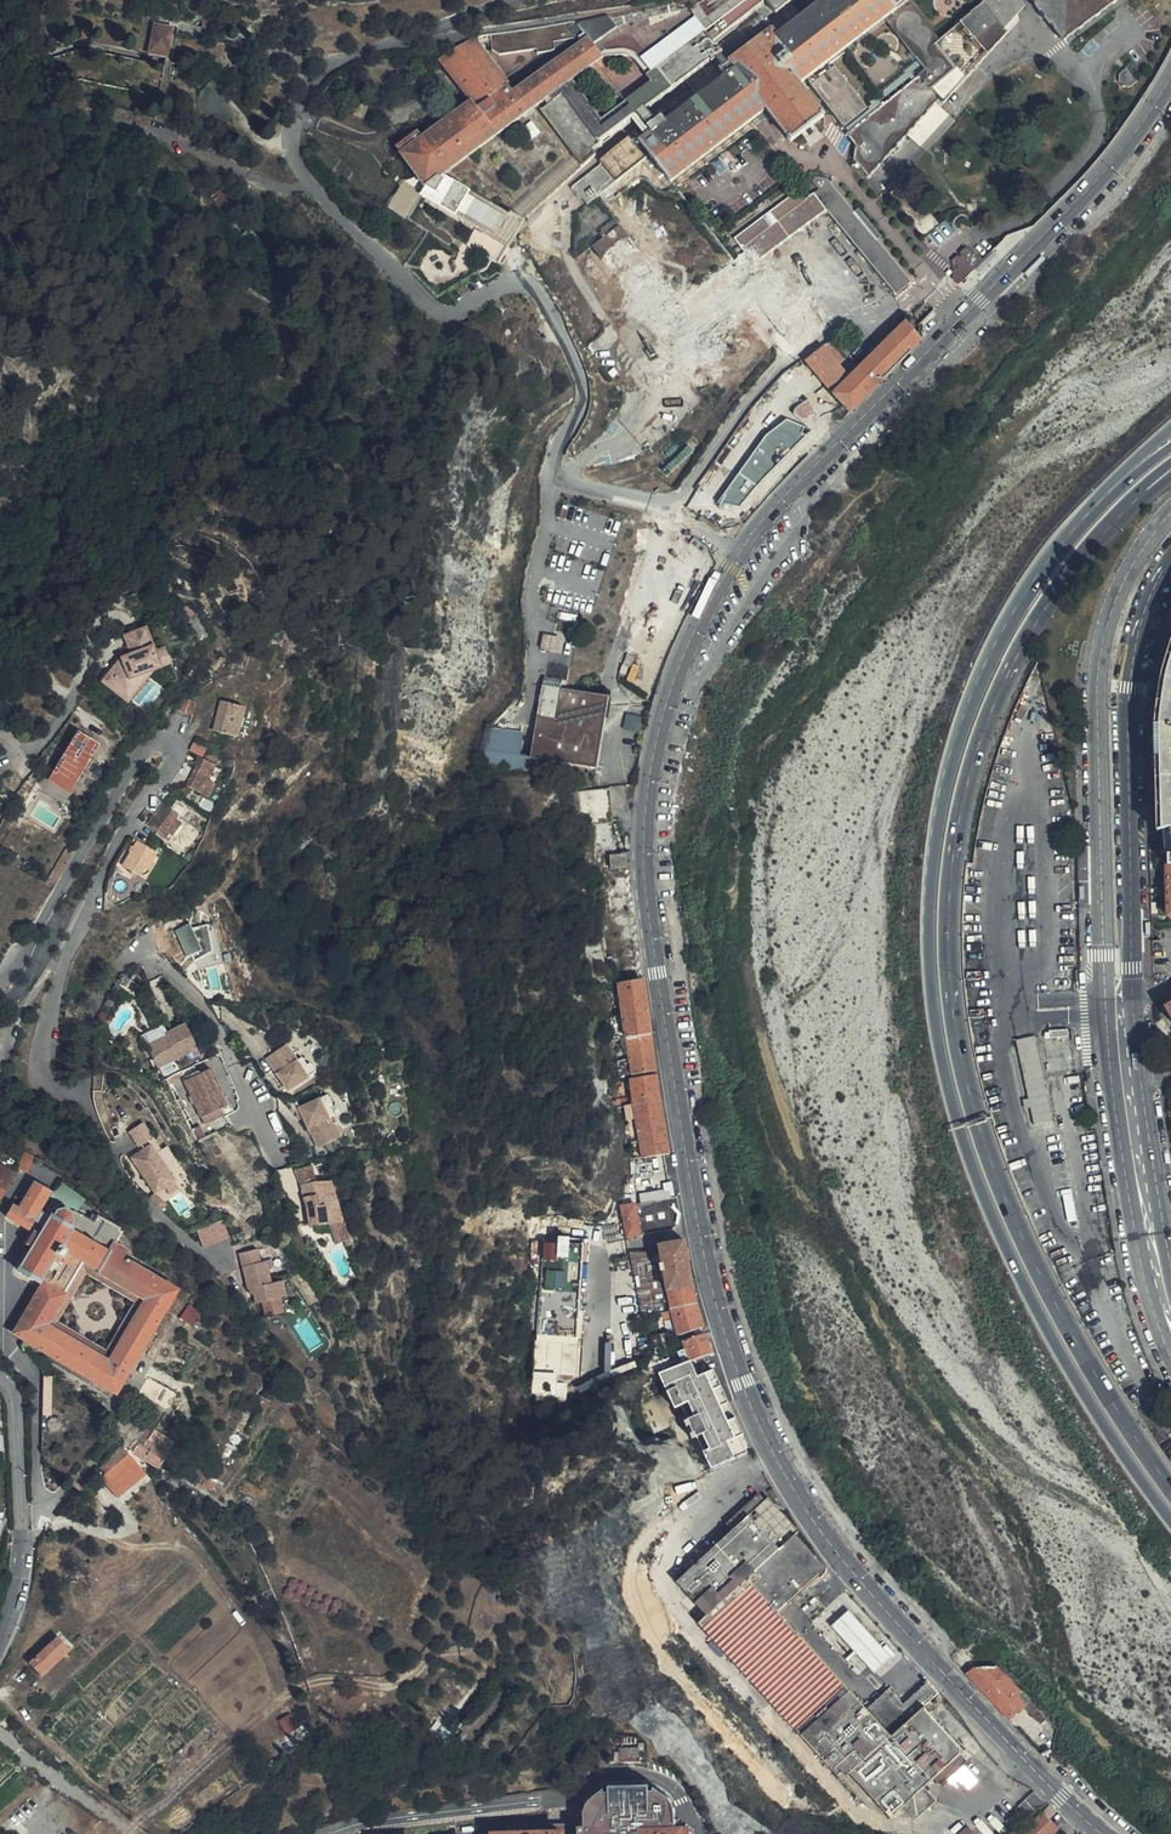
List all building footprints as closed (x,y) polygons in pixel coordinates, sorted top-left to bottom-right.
[(719,6),(713,0),(703,7),(705,12),(648,50),(650,52),(674,85),(712,56),(728,77),(642,143),(672,181),(765,108),(790,139),(824,113),(798,82),(805,78),(841,126),(855,115),(865,107),(834,65),(822,72),(819,67),(891,12),(896,18),(890,23),(884,29),(912,64),(868,102),(870,106),(922,65),(926,70),(847,134),(858,147),(855,149),(855,159),(869,177),(908,134),(937,102),(940,99),(1004,30),(1024,8),(1019,0),(992,0),(996,5),(939,52),(900,4),(906,0),(827,0),(790,29),(776,12),(791,0),(767,0),(713,42),(705,32),(746,0),(727,0),(719,6)] [(992,0),(979,0),(981,3),(939,39),(908,0),(906,0),(900,4),(939,52),(996,5),(992,0)] [(1063,38),(1112,0),(1033,0),(1063,38)] [(610,17),(589,18),(577,19),(587,34),(595,45),(606,38),(619,29),(610,17)] [(406,158),(417,173),(420,177),(427,187),(444,174),(530,110),(514,88),(486,54),(494,47),(500,52),(536,44),(537,51),(556,47),(554,41),(587,34),(577,19),(481,32),(441,58),(471,101),(422,136),(418,131),(396,146),(403,156),(406,158)] [(170,27),(150,23),(146,49),(166,53),(170,27)] [(1008,34),(1004,30),(940,99),(944,103),(1008,34)] [(444,174),(427,187),(506,234),(513,237),(529,212),(580,164),(596,152),(592,146),(611,132),(602,119),(572,79),(603,55),(595,45),(587,34),(514,88),(530,110),(537,105),(568,149),(502,211),(444,174)] [(602,119),(611,132),(674,85),(650,52),(642,59),(655,79),(602,119)] [(1139,68),(1132,62),(1127,67),(1129,68),(1122,75),(1120,83),(1125,87),(1133,86),(1138,80),(1133,74),(1139,68)] [(362,103),(365,96),(349,90),(344,103),(355,107),(362,103)] [(49,120),(51,105),(28,101),(27,116),(49,120)] [(97,112),(98,105),(83,102),(81,109),(97,112)] [(956,120),(937,102),(908,134),(927,152),(956,120)] [(139,112),(113,106),(110,114),(136,122),(139,112)] [(597,197),(648,157),(631,136),(602,158),(606,162),(570,188),(576,195),(578,194),(587,205),(597,197)] [(788,178),(777,165),(719,210),(721,213),(714,219),(719,225),(727,220),(729,223),(788,178)] [(417,173),(407,180),(409,183),(420,177),(417,173)] [(702,330),(724,312),(750,292),(755,297),(850,411),(921,339),(906,322),(850,378),(839,365),(848,357),(770,264),(761,272),(754,263),(827,209),(897,294),(912,281),(877,240),(854,212),(828,179),(816,176),(813,179),(820,188),(807,197),(799,188),(732,238),(740,246),(733,252),(738,257),(680,302),(621,227),(597,197),(587,205),(570,219),(594,248),(665,338),(673,349),(678,356),(700,340),(705,335),(702,330)] [(941,222),(907,179),(888,193),(923,236),(941,222)] [(423,194),(471,225),(505,248),(507,245),(513,237),(506,234),(427,187),(423,194)] [(208,194),(220,216),(228,211),(231,209),(218,188),(208,194)] [(858,208),(854,212),(877,240),(881,237),(858,208)] [(228,211),(220,216),(232,235),(239,231),(228,211)] [(983,259),(971,246),(966,246),(961,251),(961,254),(958,254),(955,257),(955,261),(958,264),(958,267),(956,269),(956,275),(962,281),(983,259)] [(809,398),(804,402),(789,378),(762,409),(773,419),(776,421),(768,431),(770,433),(785,444),(789,440),(802,449),(824,423),(809,398)] [(769,421),(764,427),(768,431),(776,421),(773,419),(770,422),(769,421)] [(768,431),(764,427),(749,445),(753,448),(728,477),(748,494),(775,464),(789,448),(785,444),(770,433),(768,431)] [(748,494),(760,504),(787,474),(775,464),(748,494)] [(650,523),(652,516),(645,513),(642,520),(650,523)] [(144,686),(153,676),(161,674),(180,668),(175,654),(163,657),(155,633),(135,640),(141,659),(142,662),(134,665),(130,662),(111,684),(117,689),(122,683),(133,693),(141,684),(144,686)] [(558,653),(561,638),(543,634),(541,650),(558,653)] [(1157,831),(1162,830),(1170,828),(1170,646),(1160,678),(1154,726),(1156,788),(1157,831)] [(161,674),(153,676),(144,686),(141,684),(133,693),(122,683),(117,689),(134,704),(161,674)] [(543,675),(541,684),(558,687),(560,678),(543,675)] [(520,730),(487,727),(481,769),(514,766),(551,764),(552,757),(569,760),(597,765),(610,697),(558,687),(541,684),(529,753),(517,751),(520,730)] [(193,704),(181,701),(176,712),(189,716),(193,704)] [(222,703),(218,702),(211,732),(214,733),(222,703)] [(241,708),(222,703),(214,733),(233,738),(241,708)] [(56,771),(77,785),(102,747),(81,733),(56,771)] [(194,742),(191,752),(205,756),(208,746),(194,742)] [(215,767),(198,759),(184,787),(200,795),(207,783),(215,767)] [(71,794),(77,785),(56,771),(50,780),(71,794)] [(215,787),(207,783),(200,795),(209,799),(215,787)] [(609,814),(608,788),(581,790),(582,816),(609,814)] [(169,848),(174,842),(175,840),(175,833),(180,825),(182,821),(165,811),(150,836),(169,848)] [(617,854),(613,822),(592,825),(592,857),(597,857),(598,869),(624,867),(624,853),(617,854)] [(175,840),(174,842),(179,845),(188,830),(180,825),(175,833),(175,840)] [(1165,869),(1170,868),(1170,828),(1162,830),(1165,869)] [(123,879),(131,884),(136,875),(145,880),(151,870),(155,862),(139,852),(123,879)] [(284,855),(284,863),(292,863),(292,856),(284,855)] [(136,875),(131,884),(138,888),(140,888),(141,888),(143,887),(145,888),(146,887),(147,886),(155,873),(151,870),(145,880),(136,875)] [(641,969),(628,873),(610,874),(610,884),(607,884),(618,976),(641,974),(641,969)] [(197,969),(225,962),(214,919),(178,929),(185,957),(193,954),(197,969)] [(260,971),(252,980),(262,990),(270,981),(260,971)] [(649,1033),(642,980),(616,984),(624,1037),(649,1033)] [(181,1026),(161,1036),(163,1040),(145,1049),(155,1069),(194,1050),(181,1026)] [(163,1040),(161,1036),(159,1032),(141,1041),(145,1049),(163,1040)] [(655,1069),(649,1033),(624,1037),(630,1073),(655,1069)] [(1053,1120),(1037,1035),(1018,1039),(1033,1124),(1053,1120)] [(307,1061),(303,1062),(294,1066),(291,1057),(285,1041),(263,1049),(277,1086),(311,1075),(307,1061)] [(294,1066),(303,1062),(300,1053),(291,1057),(294,1066)] [(192,1076),(179,1081),(184,1097),(186,1104),(191,1119),(212,1112),(218,1111),(215,1102),(213,1096),(214,1095),(206,1071),(192,1076)] [(630,1102),(659,1098),(655,1074),(625,1078),(630,1102)] [(309,1112),(316,1109),(319,1108),(315,1098),(286,1109),(303,1150),(326,1142),(319,1127),(316,1128),(309,1112)] [(642,1160),(668,1157),(661,1115),(659,1098),(630,1102),(642,1160)] [(323,1125),(316,1109),(309,1112),(316,1128),(319,1127),(323,1125)] [(212,1112),(191,1119),(194,1126),(214,1120),(212,1112)] [(149,1139),(140,1125),(126,1135),(135,1149),(149,1139)] [(182,1130),(186,1142),(193,1139),(189,1128),(182,1130)] [(172,1183),(147,1146),(126,1161),(151,1198),(172,1183)] [(25,1169),(31,1153),(23,1147),(15,1167),(25,1169)] [(12,1173),(0,1166),(0,1194),(12,1173)] [(300,1183),(316,1180),(311,1166),(296,1170),(300,1183)] [(325,1178),(316,1180),(300,1183),(305,1203),(308,1225),(329,1221),(334,1220),(325,1178)] [(14,1203),(6,1217),(30,1231),(52,1192),(33,1182),(18,1206),(14,1203)] [(723,1184),(713,1185),(717,1206),(726,1204),(723,1184)] [(618,1204),(621,1223),(624,1235),(679,1226),(674,1196),(618,1204)] [(334,1220),(329,1221),(338,1240),(344,1237),(347,1243),(351,1241),(342,1219),(334,1220)] [(209,1243),(229,1236),(224,1221),(204,1227),(209,1243)] [(108,1249),(74,1230),(62,1251),(68,1254),(63,1262),(57,1259),(42,1283),(14,1332),(119,1394),(176,1291),(125,1259),(129,1251),(112,1242),(108,1249)] [(575,1341),(579,1249),(584,1248),(584,1241),(554,1240),(554,1245),(539,1244),(535,1339),(575,1341)] [(690,1285),(681,1240),(657,1244),(667,1290),(690,1285)] [(255,1304),(277,1299),(282,1297),(278,1281),(268,1283),(263,1261),(256,1261),(252,1248),(234,1253),(248,1306),(255,1304)] [(631,1272),(640,1316),(664,1311),(660,1291),(652,1251),(627,1249),(631,1272)] [(694,1305),(690,1285),(667,1290),(671,1310),(694,1305)] [(280,1313),(277,1299),(255,1304),(259,1318),(280,1313)] [(671,1310),(676,1335),(701,1327),(694,1305),(671,1310)] [(681,1341),(688,1361),(709,1353),(708,1353),(703,1333),(681,1341)] [(658,1372),(657,1373),(664,1391),(668,1389),(675,1407),(678,1406),(683,1415),(685,1414),(688,1419),(685,1420),(682,1422),(684,1428),(695,1420),(706,1416),(726,1406),(710,1370),(694,1376),(688,1361),(658,1372)] [(166,1409),(175,1392),(147,1376),(137,1393),(166,1409)] [(668,1389),(664,1391),(672,1408),(675,1407),(668,1389)] [(739,1436),(726,1406),(706,1416),(695,1420),(684,1428),(689,1440),(693,1438),(708,1470),(711,1468),(742,1453),(736,1438),(739,1436)] [(155,1469),(159,1471),(169,1457),(147,1439),(142,1445),(138,1444),(133,1448),(131,1453),(155,1469)] [(105,1473),(127,1453),(120,1445),(108,1456),(109,1458),(100,1466),(105,1473)] [(105,1473),(99,1478),(121,1502),(150,1477),(127,1453),(105,1473)] [(732,1531),(765,1502),(758,1495),(726,1525),(732,1531)] [(937,1695),(935,1693),(890,1734),(867,1709),(865,1710),(777,1612),(789,1602),(825,1571),(794,1536),(799,1532),(768,1498),(765,1502),(732,1531),(677,1582),(707,1616),(699,1623),(799,1733),(841,1780),(849,1773),(889,1819),(934,1779),(960,1755),(962,1752),(923,1708),(937,1695)] [(831,1627),(874,1674),(882,1666),(891,1659),(848,1612),(840,1619),(831,1627)] [(39,1676),(67,1648),(56,1636),(27,1664),(39,1676)] [(1007,1720),(1026,1699),(993,1666),(974,1670),(962,1672),(1007,1720)] [(890,1734),(935,1693),(927,1683),(901,1706),(887,1691),(867,1709),(890,1734)] [(468,1735),(461,1729),(456,1735),(463,1741),(468,1735)] [(615,1742),(616,1762),(645,1760),(644,1740),(615,1742)] [(967,1763),(960,1755),(934,1779),(941,1787),(967,1763)] [(1018,1806),(1031,1820),(1046,1806),(1033,1792),(1018,1806)] [(1016,1833),(1050,1833),(1056,1829),(1047,1820),(1055,1813),(1048,1806),(1031,1821),(1016,1833)] [(1017,1833),(1028,1822),(1018,1810),(1006,1821),(1017,1833)]
